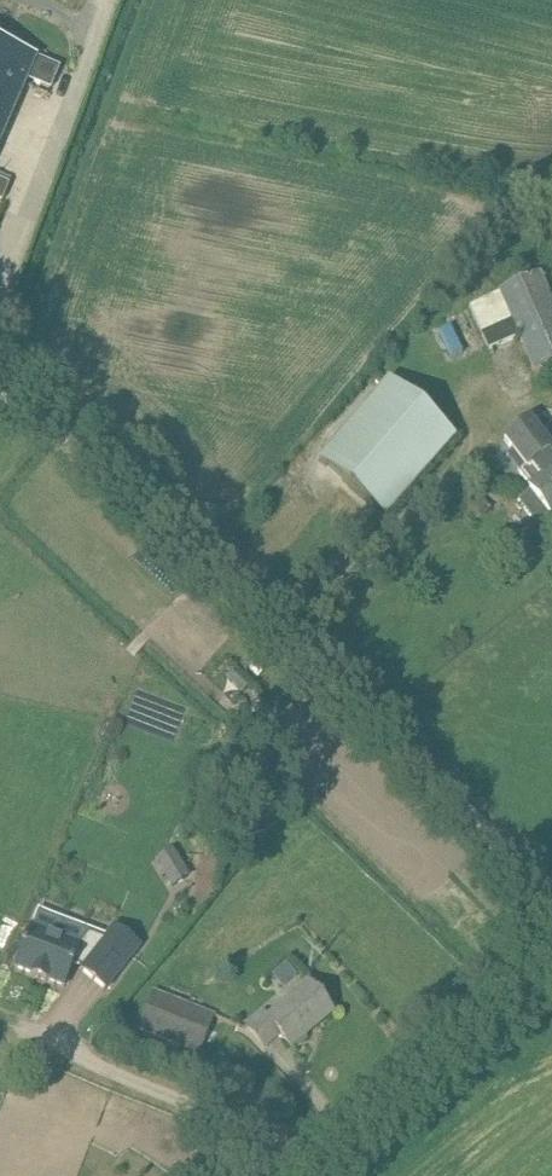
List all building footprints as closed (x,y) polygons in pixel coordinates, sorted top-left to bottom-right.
[(35,58),(4,44),(6,39),(0,37),(2,32),(0,27),(0,140),(35,58)] [(520,336),(534,369),(551,361),(551,311),(536,275),(500,291),(520,336)] [(389,379),(319,459),(387,518),(457,438),(389,379)] [(505,440),(520,460),(518,469),(521,472),(519,473),(531,489),(529,490),(530,492),(519,501),(536,525),(549,515),(550,516),(551,515),(551,457),(549,453),(551,450),(530,421),(505,440)] [(259,791),(273,777),(264,768),(250,782),(259,791)] [(173,854),(159,863),(173,886),(187,877),(173,854)] [(33,921),(15,967),(33,974),(32,976),(46,981),(47,979),(65,986),(74,963),(83,966),(81,969),(106,988),(140,945),(115,926),(108,935),(93,929),(84,941),(33,921)] [(330,1009),(315,990),(308,983),(268,1017),(264,1012),(247,1026),(264,1047),(280,1034),(292,1047),(308,1033),(305,1030),(330,1009)] [(153,992),(139,1028),(200,1052),(214,1016),(153,992)]
